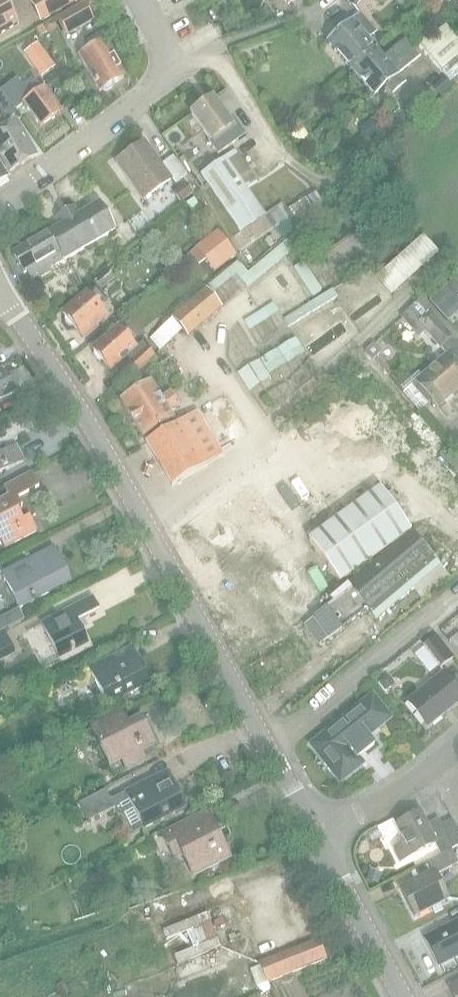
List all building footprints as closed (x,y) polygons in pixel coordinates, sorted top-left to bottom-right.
[(19,24),(6,0),(0,0),(0,34),(19,24)] [(41,21),(78,0),(31,0),(30,1),(41,21)] [(449,1),(457,12),(457,0),(450,0),(449,1)] [(58,18),(67,35),(92,21),(83,4),(58,18)] [(326,41),(351,69),(374,49),(366,40),(375,32),(358,13),(326,41)] [(53,20),(36,30),(40,37),(57,27),(53,20)] [(450,81),(457,74),(457,40),(444,24),(431,35),(429,33),(417,44),(450,81)] [(91,48),(79,55),(99,90),(100,89),(103,91),(110,86),(111,83),(123,76),(100,34),(87,41),(91,48)] [(374,49),(351,69),(374,95),(384,86),(392,94),(405,83),(398,74),(413,60),(398,43),(382,58),(374,49)] [(45,55),(32,65),(41,77),(54,67),(45,55)] [(0,90),(14,109),(23,103),(40,126),(60,111),(43,88),(42,88),(33,77),(22,86),(16,78),(0,90)] [(5,121),(15,114),(13,110),(14,110),(0,91),(0,124),(5,121)] [(209,139),(207,140),(217,154),(245,134),(235,120),(231,123),(213,97),(190,113),(209,139)] [(0,124),(0,154),(10,171),(36,156),(16,122),(19,120),(15,114),(5,121),(0,124)] [(145,142),(116,163),(143,200),(171,179),(174,183),(186,175),(172,157),(161,165),(145,142)] [(233,150),(199,173),(239,231),(265,214),(247,188),(256,183),(233,150)] [(171,192),(178,202),(192,192),(184,182),(171,192)] [(194,198),(186,203),(191,212),(199,206),(194,198)] [(60,225),(51,230),(66,257),(114,230),(98,203),(78,214),(74,207),(56,218),(60,225)] [(127,226),(117,232),(126,245),(135,238),(127,226)] [(66,257),(51,230),(12,252),(23,272),(26,270),(30,278),(37,274),(39,278),(50,272),(47,268),(62,259),(66,257)] [(216,230),(194,247),(213,271),(235,254),(216,230)] [(206,286),(212,294),(236,274),(247,288),(293,249),(286,240),(248,272),(237,260),(206,286)] [(293,268),(311,296),(321,290),(303,262),(293,268)] [(92,282),(100,290),(113,279),(105,270),(92,282)] [(454,278),(446,285),(456,297),(457,295),(457,283),(454,278)] [(62,313),(81,335),(105,315),(98,306),(105,299),(95,288),(88,294),(86,293),(62,313)] [(170,318),(171,319),(149,338),(159,349),(181,329),(187,336),(222,307),(205,288),(170,318)] [(310,302),(282,320),(287,328),(337,297),(331,288),(310,302)] [(451,336),(420,300),(401,317),(418,336),(424,330),(439,347),(451,336)] [(92,349),(110,370),(126,356),(131,362),(121,370),(129,378),(154,357),(142,343),(136,348),(118,326),(92,349)] [(364,351),(370,358),(378,351),(372,343),(364,351)] [(436,406),(457,387),(457,368),(446,355),(415,382),(436,406)] [(13,393),(3,372),(0,373),(0,399),(13,393)] [(169,411),(179,404),(171,390),(160,397),(150,382),(120,400),(143,436),(173,418),(169,411)] [(145,442),(172,485),(222,454),(196,411),(145,442)] [(23,459),(15,444),(0,452),(0,471),(23,459)] [(3,548),(20,540),(23,538),(36,532),(29,517),(34,514),(32,509),(45,502),(37,487),(29,472),(3,486),(3,488),(0,489),(0,542),(3,548)] [(0,571),(0,572),(18,606),(47,590),(69,578),(58,557),(51,544),(0,571)] [(40,622),(58,657),(88,642),(76,620),(98,608),(92,596),(40,622)] [(293,611),(250,636),(265,663),(308,638),(293,611)] [(15,654),(3,630),(0,632),(0,661),(15,654)] [(431,632),(418,642),(422,647),(435,637),(431,632)] [(448,641),(457,652),(457,633),(448,641)] [(422,647),(440,668),(452,658),(435,637),(422,647)] [(88,668),(106,703),(148,681),(136,657),(117,667),(111,656),(88,668)] [(426,726),(457,701),(457,691),(443,672),(407,701),(426,726)] [(377,682),(384,691),(394,684),(386,675),(377,682)] [(371,696),(310,745),(339,781),(362,764),(357,758),(373,745),(366,736),(389,718),(371,696)] [(91,728),(109,764),(122,758),(127,768),(145,759),(140,749),(153,742),(144,723),(124,734),(115,716),(91,728)] [(124,792),(142,827),(185,805),(173,782),(154,791),(148,779),(124,792)] [(79,803),(88,821),(114,807),(110,800),(106,802),(101,792),(79,803)] [(393,849),(400,862),(434,844),(440,855),(451,849),(453,848),(457,845),(457,835),(450,820),(441,825),(429,831),(419,812),(394,825),(404,843),(393,849)] [(160,832),(170,852),(179,847),(184,857),(191,853),(200,870),(228,855),(211,823),(197,830),(191,820),(194,818),(193,816),(160,832)] [(451,849),(440,855),(427,861),(432,870),(400,887),(414,916),(447,898),(435,875),(457,863),(451,849)] [(368,870),(364,881),(375,885),(379,874),(368,870)] [(194,948),(173,956),(177,964),(221,946),(207,912),(163,930),(166,938),(186,932),(194,948)] [(438,966),(457,956),(457,920),(424,938),(438,966)] [(259,967),(265,984),(326,960),(318,940),(257,963),(259,967)] [(259,967),(249,971),(255,987),(265,984),(259,967)] [(454,996),(457,996),(457,983),(449,988),(454,996)]
